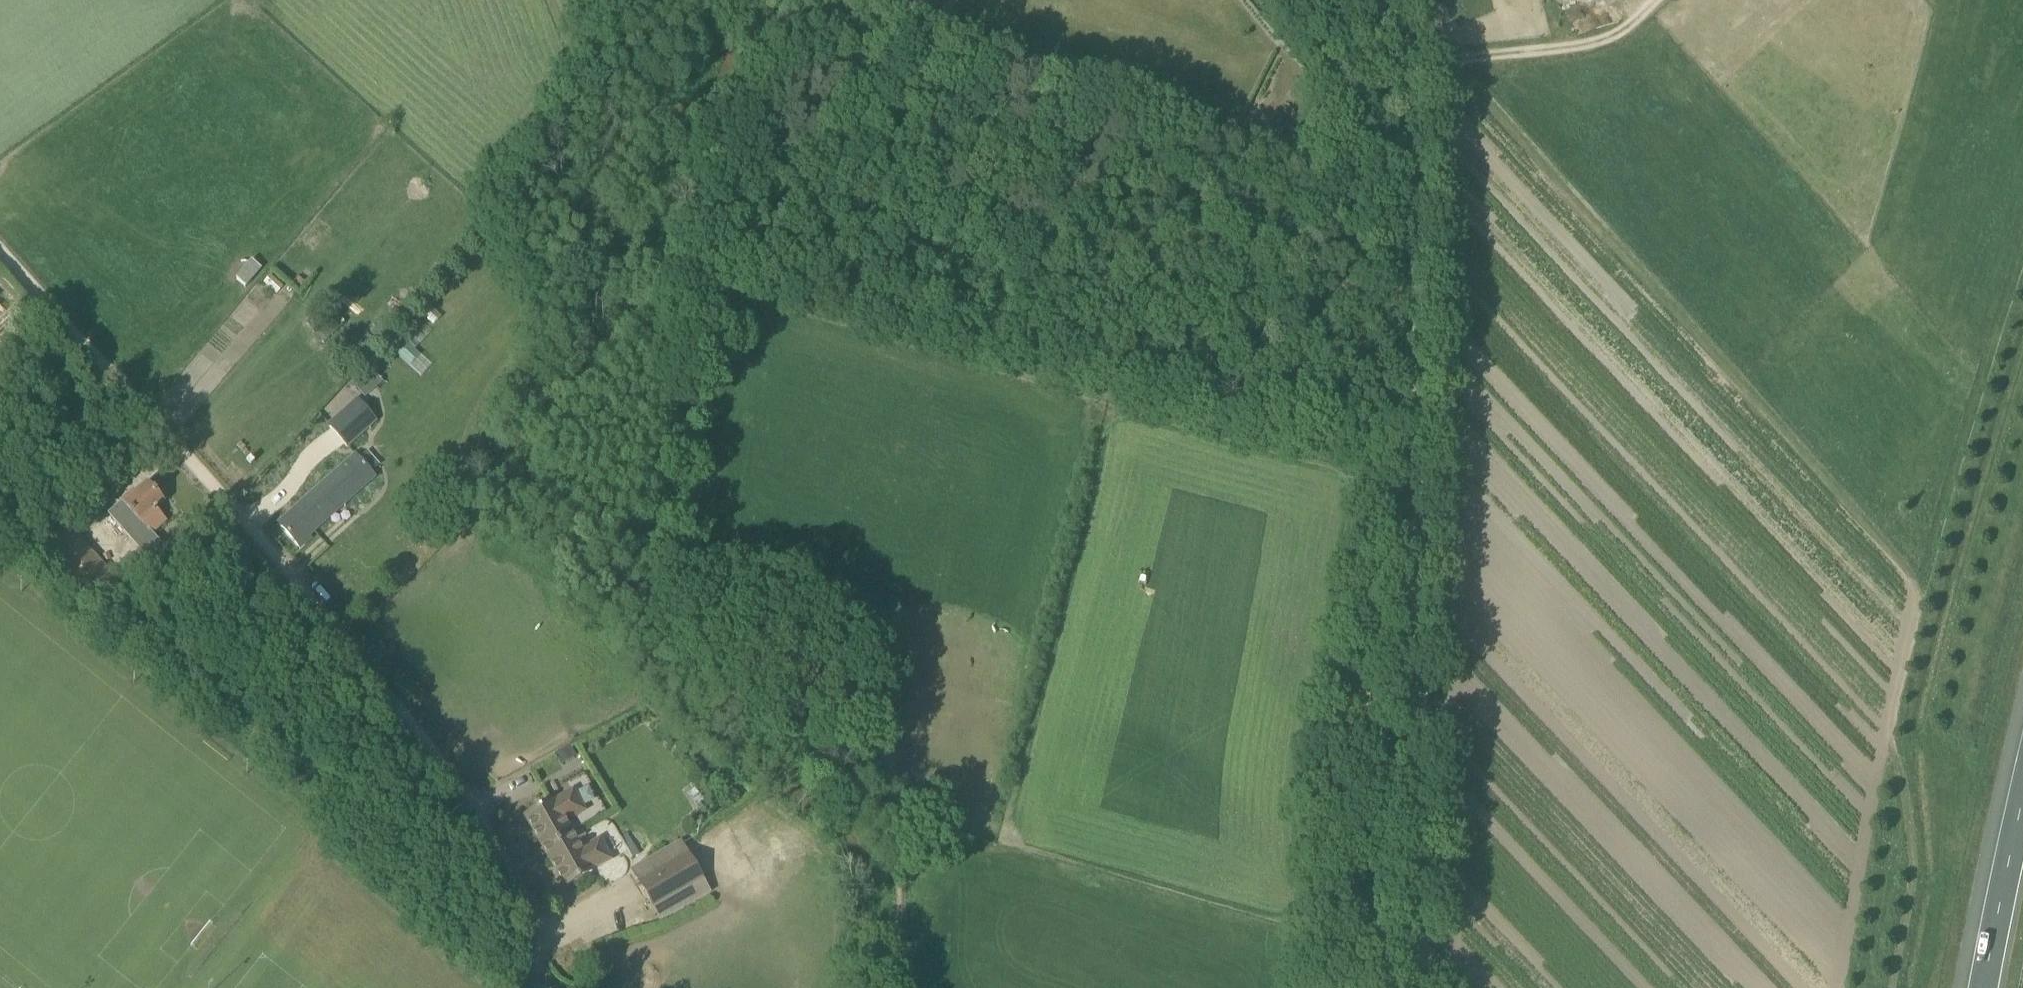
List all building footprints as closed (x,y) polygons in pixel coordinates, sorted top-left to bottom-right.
[(267,243),(250,260),(259,268),(276,251),(267,243)] [(373,371),(355,387),(365,398),(383,382),(373,371)] [(358,400),(330,425),(347,444),(376,419),(358,400)] [(301,547),(313,537),(311,535),(376,476),(357,456),(280,525),(301,547)] [(124,502),(110,514),(149,559),(163,546),(153,535),(168,522),(157,510),(166,502),(149,483),(138,493),(136,491),(124,502)] [(116,593),(63,533),(46,549),(98,609),(116,593)] [(124,586),(149,565),(130,544),(106,565),(124,586)] [(570,745),(554,754),(561,766),(577,756),(570,745)] [(707,804),(693,784),(684,790),(699,811),(707,804)] [(601,838),(582,849),(577,840),(586,835),(583,830),(574,835),(555,801),(527,817),(567,887),(595,871),(613,860),(601,838)] [(713,893),(705,879),(684,841),(633,870),(662,922),(713,893)]
